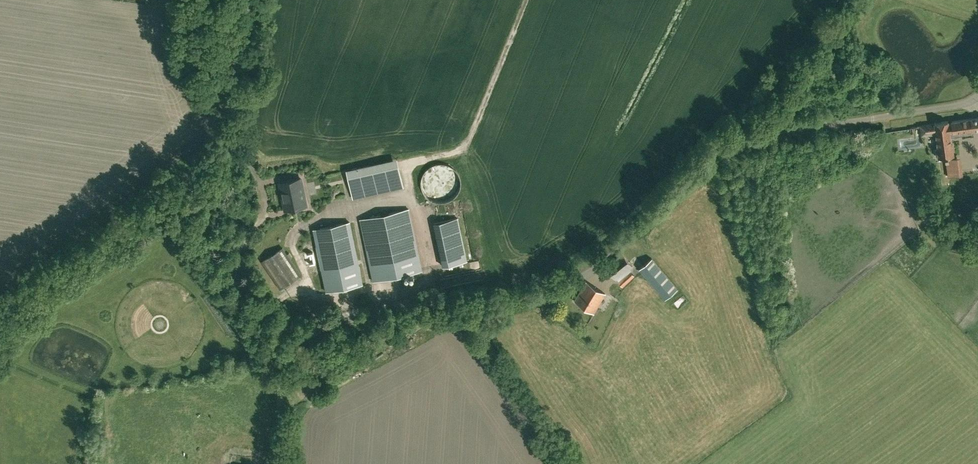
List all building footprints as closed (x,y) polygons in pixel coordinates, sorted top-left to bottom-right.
[(927,124),(921,125),(921,126),(922,135),(929,134),(936,133),(938,146),(937,146),(937,149),(935,149),(936,155),(938,155),(938,157),(945,156),(945,157),(946,157),(947,157),(948,157),(948,156),(954,155),(952,144),(951,144),(950,137),(950,132),(953,131),(953,132),(972,129),(972,130),(974,130),(972,118),(973,118),(972,118),(971,118),(951,121),(951,122),(948,123),(948,121),(934,123),(927,124)] [(282,196),(304,191),(301,178),(280,182),(282,196)] [(304,191),(282,196),(285,209),(307,205),(304,191)] [(372,282),(423,271),(409,208),(360,219),(372,282)] [(313,229),(325,292),(363,284),(350,221),(313,229)] [(301,274),(283,247),(262,261),(280,288),(301,274)] [(622,253),(605,266),(616,279),(629,269),(633,266),(622,253)] [(652,260),(640,271),(641,272),(665,301),(678,291),(652,260)] [(594,314),(606,293),(586,280),(574,301),(594,314)]
